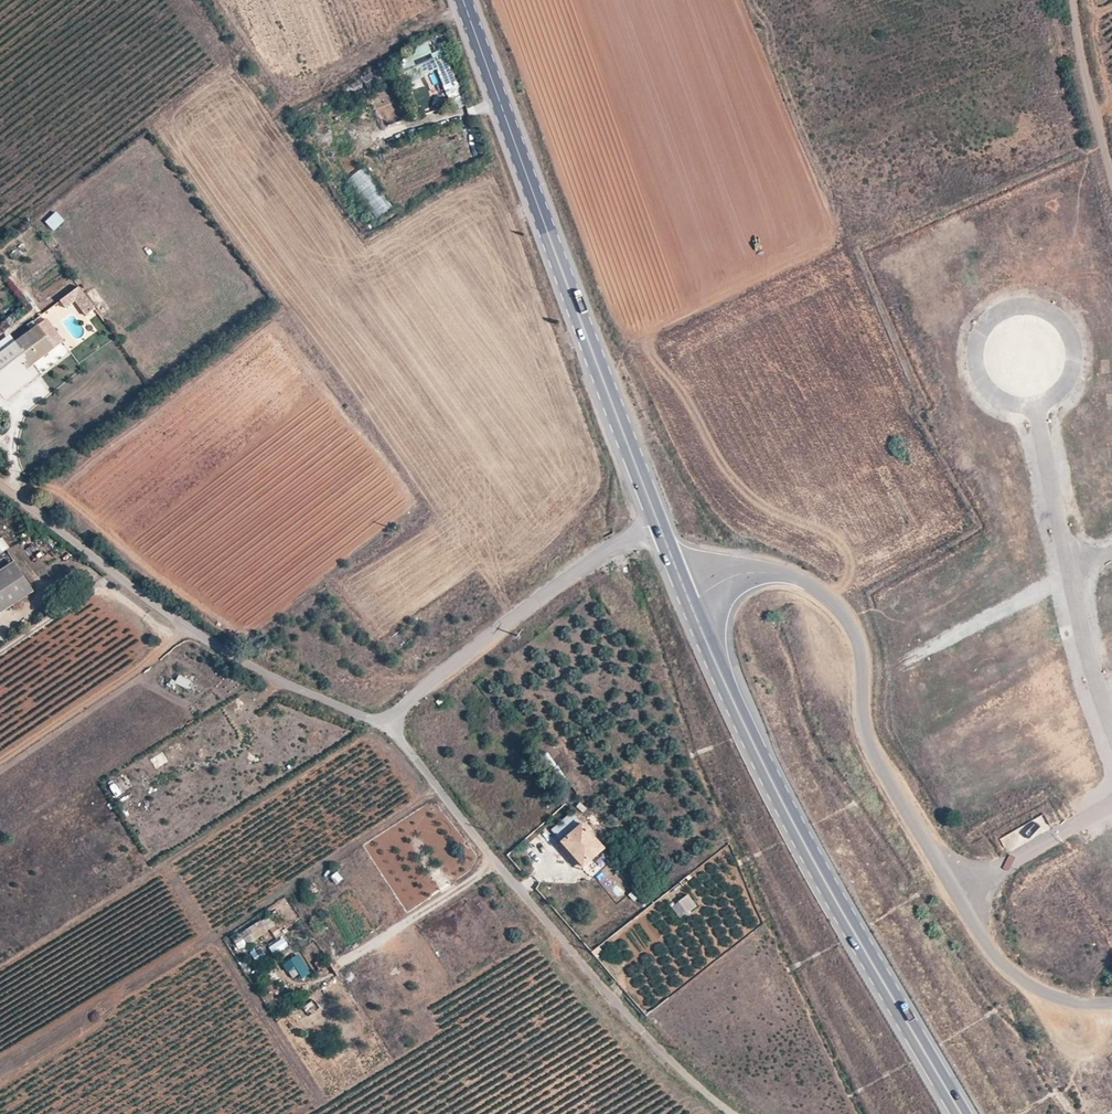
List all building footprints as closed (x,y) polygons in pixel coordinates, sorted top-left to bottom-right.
[(407,82),(436,71),(449,104),(461,99),(440,46),(427,51),(426,49),(398,60),(407,82)] [(52,231),(64,222),(56,211),(43,221),(52,231)] [(100,314),(109,309),(96,286),(87,291),(100,314)] [(78,287),(60,301),(66,309),(74,302),(85,317),(95,310),(78,287)] [(991,310),(971,323),(981,336),(1000,323),(991,310)] [(46,319),(37,326),(54,348),(63,341),(46,319)] [(0,355),(0,390),(54,348),(37,326),(0,355)] [(0,390),(0,393),(6,400),(61,357),(54,348),(0,390)] [(965,369),(969,385),(981,383),(977,366),(965,369)] [(0,538),(0,554),(10,548),(3,536),(0,538)] [(15,562),(0,572),(0,612),(33,590),(15,562)] [(176,683),(188,689),(192,680),(180,675),(176,683)] [(941,704),(944,717),(950,716),(947,703),(941,704)] [(162,751),(150,759),(155,768),(168,761),(162,751)] [(560,839),(580,821),(572,812),(551,830),(560,839)] [(999,839),(1007,852),(1047,829),(1039,815),(999,839)] [(560,839),(583,866),(604,848),(580,821),(560,839)] [(338,871),(329,876),(333,884),(343,879),(338,871)] [(678,919),(697,907),(689,894),(670,906),(678,919)] [(237,947),(276,930),(270,917),(232,935),(237,947)] [(283,965),(294,981),(311,970),(299,953),(283,965)] [(313,1001),(305,1008),(310,1015),(319,1009),(313,1001)]
